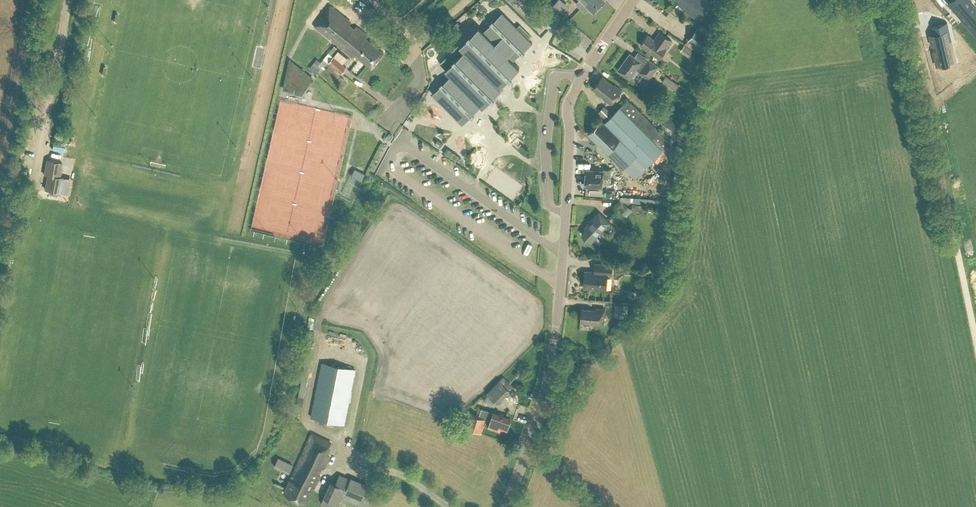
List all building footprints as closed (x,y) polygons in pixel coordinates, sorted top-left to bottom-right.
[(593,12),(604,0),(579,0),(576,3),(585,11),(589,7),(593,12)] [(682,24),(688,17),(668,0),(655,0),(655,1),(682,24)] [(679,1),(677,3),(696,19),(710,2),(708,0),(678,0),(679,1)] [(949,2),(955,10),(957,8),(959,11),(958,13),(974,33),(975,32),(975,11),(968,1),(969,0),(952,0),(949,2)] [(355,28),(349,24),(351,22),(331,5),(316,24),(354,56),(356,54),(372,67),(384,52),(369,39),(371,37),(357,26),(355,28)] [(462,123),(465,121),(471,115),(472,116),(474,114),(473,113),(481,105),(483,106),(491,98),(492,99),(495,96),(491,93),(508,77),(509,78),(512,76),(511,75),(517,69),(519,67),(513,60),(521,52),(522,54),(525,51),(524,50),(532,42),(529,38),(531,35),(520,24),(517,26),(502,11),(500,14),(494,20),(493,19),(490,21),(491,22),(483,30),(479,26),(470,34),(469,33),(467,36),(468,37),(459,45),(458,44),(440,62),(446,68),(445,68),(451,74),(443,82),(442,81),(440,84),(440,85),(434,91),(432,93),(462,123)] [(454,33),(462,26),(457,21),(449,27),(454,33)] [(946,22),(931,26),(933,33),(929,34),(937,65),(954,61),(948,39),(950,38),(946,22)] [(374,28),(379,33),(380,31),(383,29),(378,24),(374,28)] [(685,43),(704,57),(708,60),(715,39),(714,39),(714,38),(697,26),(685,43)] [(672,41),(659,32),(654,39),(648,34),(640,44),(659,58),(666,48),(672,41)] [(680,50),(691,58),(696,52),(685,44),(680,50)] [(334,45),(328,52),(332,55),(333,56),(334,56),(341,61),(345,56),(346,55),(334,45)] [(310,66),(310,68),(318,75),(319,75),(319,74),(326,65),(332,69),(334,67),(334,66),(329,62),(333,56),(332,55),(328,52),(321,60),(320,61),(318,59),(317,58),(310,66)] [(636,69),(649,78),(656,68),(658,66),(648,58),(645,64),(630,53),(618,69),(630,78),(636,69)] [(329,62),(334,66),(334,67),(341,72),(342,72),(346,67),(347,66),(341,61),(334,56),(333,56),(329,62)] [(285,87),(302,93),(311,78),(294,65),(292,66),(290,65),(285,87)] [(603,75),(593,87),(604,97),(611,103),(622,90),(614,83),(614,84),(603,75)] [(678,84),(666,75),(664,77),(662,80),(662,81),(674,89),(678,84)] [(660,130),(644,114),(642,113),(634,104),(628,98),(613,114),(604,105),(598,111),(607,120),(605,122),(602,119),(588,133),(623,167),(624,167),(634,178),(647,165),(670,141),(660,130)] [(293,104),(263,103),(262,115),(272,115),(272,111),(293,111),(293,104)] [(682,129),(665,117),(662,121),(679,133),(682,129)] [(76,140),(67,138),(64,137),(63,145),(61,155),(73,158),(76,140)] [(440,147),(443,142),(438,139),(435,143),(440,147)] [(443,152),(456,161),(459,155),(447,147),(443,152)] [(46,188),(61,190),(63,176),(60,175),(63,161),(48,158),(45,173),(49,174),(46,188)] [(611,178),(611,168),(603,167),(603,169),(586,168),(585,185),(603,186),(603,177),(611,178)] [(591,241),(609,221),(599,212),(584,228),(587,230),(583,234),(591,241)] [(611,274),(612,264),(595,263),(595,271),(585,270),(583,286),(595,288),(595,289),(606,290),(607,274),(611,274)] [(604,324),(605,308),(595,307),(594,309),(581,308),(580,322),(604,324)] [(311,345),(326,346),(327,339),(312,338),(311,345)] [(356,368),(322,362),(311,416),(345,423),(356,368)] [(487,392),(497,402),(510,390),(508,389),(512,385),(503,376),(487,392)] [(507,429),(510,417),(482,408),(479,415),(471,412),(470,416),(465,415),(462,424),(482,431),(484,424),(500,429),(501,427),(507,429)] [(308,503),(321,476),(319,475),(323,468),(325,468),(331,455),(327,453),(332,443),(313,433),(284,491),(308,503)] [(321,503),(330,506),(331,506),(338,506),(339,506),(342,498),(362,506),(364,506),(369,506),(370,504),(372,500),(377,488),(352,477),(350,482),(348,486),(338,482),(331,479),(321,503)]
